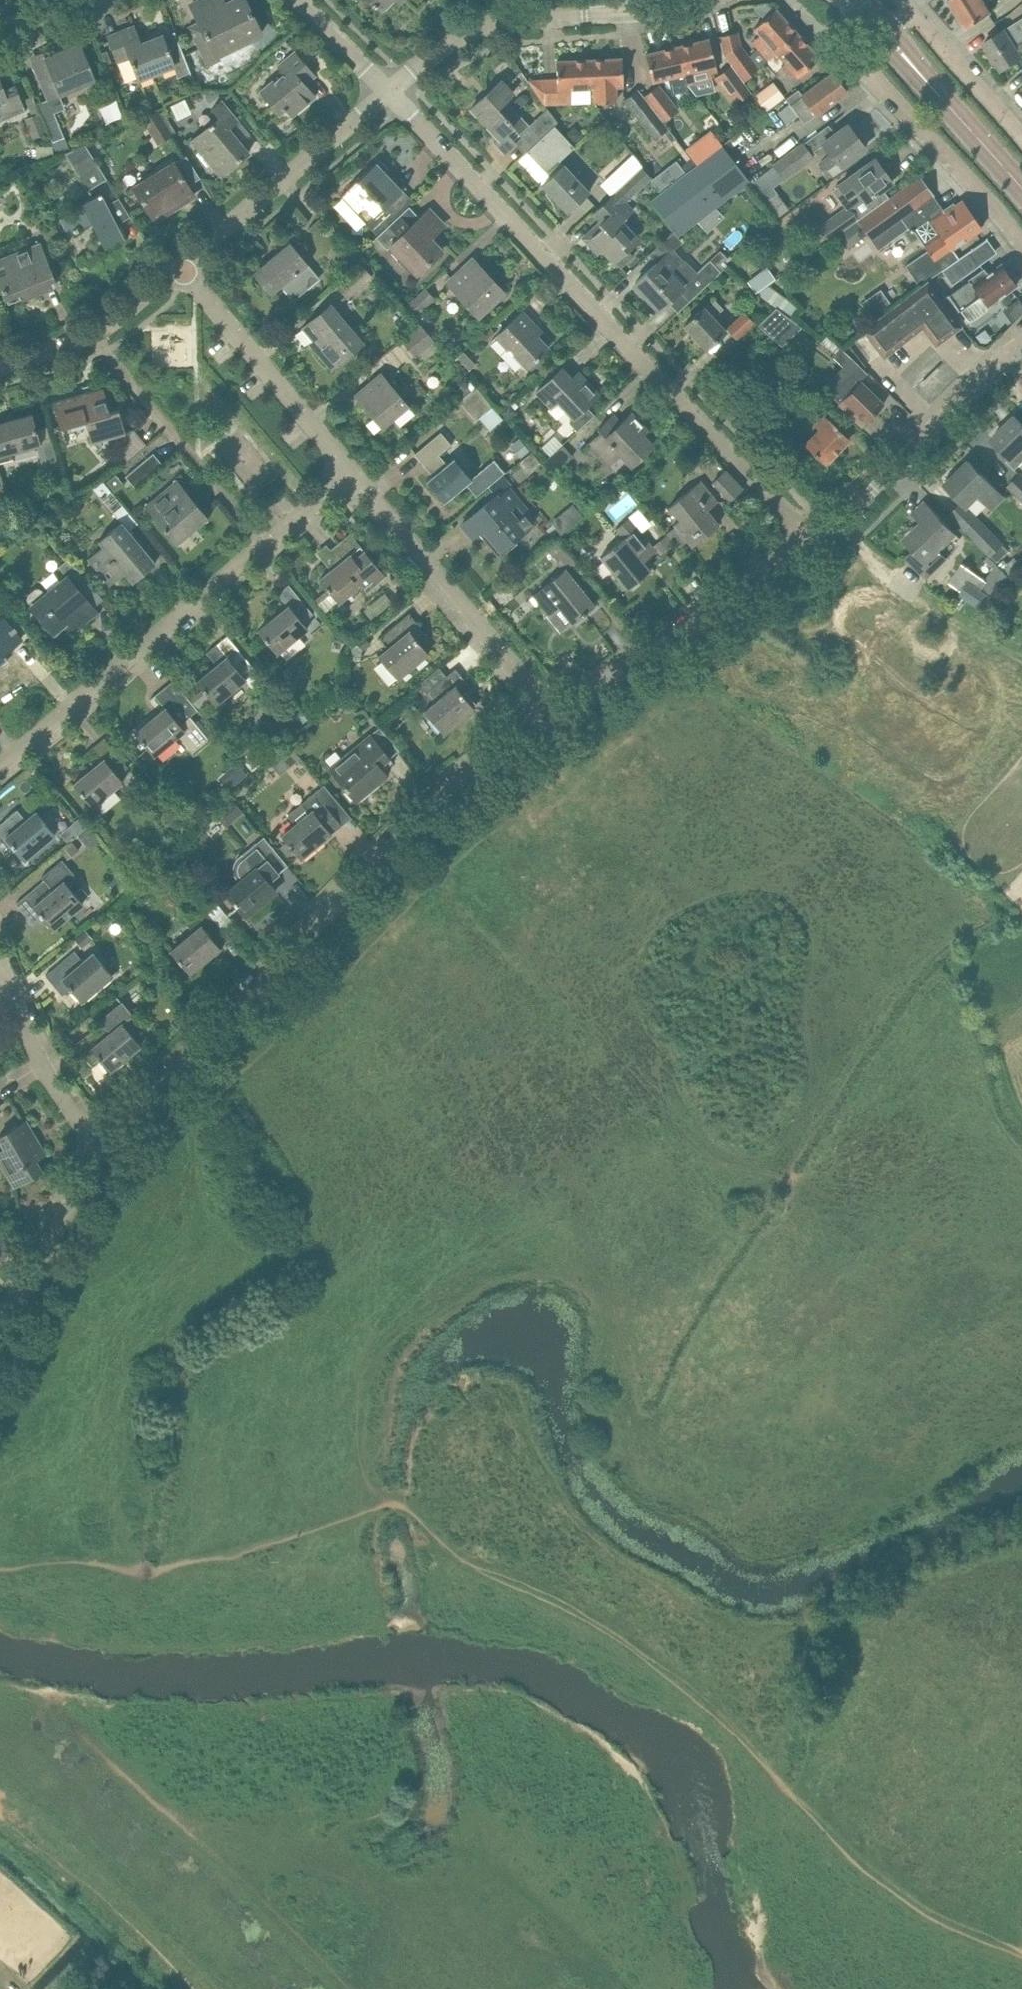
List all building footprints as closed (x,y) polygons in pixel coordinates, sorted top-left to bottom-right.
[(189,26),(208,64),(221,59),(219,54),(262,33),(246,0),(232,0),(225,3),(224,0),(199,0),(191,4),(199,22),(189,26)] [(381,9),(390,0),(372,0),(381,9)] [(966,27),(991,12),(985,2),(988,0),(949,0),(966,27)] [(775,8),(755,27),(776,51),(797,33),(775,8)] [(984,42),(1001,69),(1018,58),(1021,56),(1021,55),(1021,54),(1021,53),(1021,34),(1014,22),(1005,28),(1000,31),(984,42)] [(192,74),(175,31),(142,44),(135,26),(107,36),(117,60),(128,56),(137,78),(174,64),(178,76),(189,71),(190,75),(192,74)] [(746,50),(741,51),(736,32),(719,36),(723,52),(731,64),(744,81),(759,68),(746,50)] [(794,71),(798,76),(819,57),(797,33),(776,51),(785,61),(781,65),(790,75),(794,71)] [(711,72),(717,71),(709,38),(677,46),(684,73),(687,84),(712,78),(711,72)] [(47,99),(37,103),(52,141),(64,136),(54,112),(65,107),(60,96),(97,81),(81,42),(44,56),(51,73),(39,78),(47,99)] [(684,73),(677,46),(645,54),(652,81),(684,73)] [(312,71),(295,50),(277,66),(282,72),(260,91),(279,113),(284,109),(285,110),(285,109),(291,116),(316,95),(302,79),(312,71)] [(615,86),(623,85),(622,58),(589,59),(591,87),(591,96),(594,101),(616,100),(615,86)] [(571,103),(570,88),(591,87),(589,59),(556,61),(557,79),(529,80),(544,104),(571,103)] [(766,112),(744,81),(731,64),(714,77),(733,104),(748,93),(763,114),(766,112)] [(785,99),(804,123),(847,91),(832,72),(803,94),(798,89),(785,99)] [(25,110),(16,85),(4,89),(0,78),(0,120),(25,110)] [(775,79),(756,94),(769,110),(788,95),(775,79)] [(530,124),(506,99),(513,92),(501,80),(488,91),(490,93),(484,98),(483,97),(471,108),(499,137),(494,141),(505,152),(515,142),(517,144),(523,138),(531,146),(540,138),(554,124),(558,121),(547,108),(530,124)] [(679,108),(659,83),(643,95),(663,121),(679,108)] [(695,162),(663,121),(643,95),(638,89),(624,99),(654,139),(664,131),(691,165),(695,162)] [(159,110),(158,111),(164,120),(202,102),(201,100),(203,100),(199,91),(159,110)] [(46,132),(32,95),(26,97),(32,115),(25,117),(32,138),(46,132)] [(192,141),(199,150),(197,152),(207,164),(209,163),(220,175),(241,157),(239,154),(246,149),(248,152),(249,151),(230,127),(239,120),(223,100),(214,108),(221,117),(192,141)] [(157,145),(173,134),(164,120),(158,111),(157,109),(141,120),(157,145)] [(554,124),(540,138),(560,160),(574,147),(575,146),(554,124)] [(839,165),(840,166),(865,147),(857,136),(859,131),(854,124),(848,125),(848,124),(823,142),(832,154),(819,164),(827,174),(839,165)] [(697,163),(722,144),(723,144),(715,134),(709,140),(708,138),(689,153),(697,163)] [(542,184),(568,211),(590,191),(560,160),(540,138),(531,146),(526,151),(527,152),(528,151),(551,175),(542,184)] [(83,139),(64,150),(80,175),(98,164),(83,139)] [(812,156),(803,143),(774,165),(784,177),(812,156)] [(650,199),(678,235),(750,181),(722,144),(697,163),(650,199)] [(635,152),(602,181),(612,192),(645,163),(635,152)] [(845,207),(817,226),(828,241),(837,235),(883,201),(877,192),(882,188),(892,181),(891,180),(893,176),(888,169),(883,169),(875,158),(859,169),(848,177),(849,178),(836,187),(844,198),(840,200),(845,207)] [(367,223),(368,224),(406,187),(405,186),(402,189),(386,172),(389,169),(380,159),(341,196),(342,198),(345,195),(369,220),(367,223)] [(174,163),(135,187),(142,198),(152,215),(177,200),(179,204),(194,195),(188,185),(183,178),(174,163)] [(649,178),(640,168),(591,214),(592,216),(593,215),(600,223),(598,224),(597,223),(582,237),(585,239),(588,240),(595,247),(596,251),(598,253),(604,248),(614,259),(613,260),(614,260),(615,260),(620,266),(633,254),(627,248),(628,247),(628,246),(627,247),(624,244),(634,234),(633,233),(632,234),(620,221),(630,212),(631,211),(623,202),(649,178)] [(914,230),(931,219),(943,210),(934,196),(936,192),(932,185),(927,186),(919,175),(857,221),(878,249),(908,227),(911,232),(913,230),(914,230)] [(83,205),(59,217),(68,234),(92,222),(105,248),(124,237),(101,192),(81,202),(83,205)] [(953,203),(943,210),(931,219),(914,230),(927,250),(905,265),(919,285),(942,269),(935,260),(981,228),(961,200),(954,205),(953,203)] [(420,217),(409,206),(376,237),(387,249),(391,245),(417,273),(442,249),(430,237),(443,226),(427,209),(420,217)] [(837,235),(847,248),(866,234),(857,221),(837,235)] [(273,296),(283,287),(284,289),(285,288),(293,298),(292,298),(293,300),(320,278),(289,239),(287,241),(289,243),(276,253),(280,258),(276,261),(272,256),(265,262),(263,260),(262,262),(263,264),(253,272),(273,296)] [(55,284),(39,243),(0,259),(0,281),(8,302),(21,297),(22,301),(54,288),(53,284),(55,284)] [(729,257),(737,268),(750,258),(742,247),(729,257)] [(942,269),(952,284),(980,264),(970,250),(942,269)] [(679,261),(669,251),(635,283),(659,309),(672,297),(682,307),(697,294),(721,271),(710,260),(696,273),(684,260),(679,261)] [(504,291),(473,258),(448,282),(478,315),(504,291)] [(987,274),(983,269),(948,294),(959,310),(960,309),(967,319),(971,320),(986,310),(987,305),(1016,285),(1015,282),(1017,280),(1011,271),(1008,273),(1001,263),(987,274)] [(947,307),(927,281),(864,330),(881,353),(907,333),(909,337),(922,327),(936,345),(961,325),(947,307)] [(404,307),(419,324),(421,323),(423,326),(429,320),(421,311),(435,297),(426,287),(404,307)] [(705,309),(703,307),(685,324),(707,347),(725,330),(713,317),(723,308),(715,300),(705,309)] [(310,341),(332,368),(362,342),(330,304),(295,334),(305,345),(310,341)] [(756,324),(773,338),(792,319),(775,306),(756,324)] [(534,323),(522,311),(497,335),(527,367),(548,347),(530,327),(534,323)] [(756,325),(745,315),(730,330),(741,340),(756,325)] [(421,323),(419,324),(401,339),(416,357),(424,350),(429,355),(437,347),(433,342),(435,341),(423,326),(421,323)] [(572,377),(562,367),(536,392),(551,408),(558,401),(573,417),(571,419),(571,422),(576,428),(578,430),(595,414),(586,405),(599,393),(579,371),(572,377)] [(381,371),(354,394),(382,428),(409,405),(381,371)] [(863,425),(883,404),(852,374),(832,395),(863,425)] [(103,387),(53,401),(60,425),(86,418),(92,442),(113,437),(115,441),(120,447),(111,454),(121,466),(147,445),(134,429),(125,431),(119,409),(110,411),(103,387)] [(463,399),(479,418),(489,430),(503,419),(476,387),(459,401),(460,402),(463,399)] [(14,458),(12,452),(40,443),(32,413),(6,420),(4,414),(0,416),(0,462),(14,458)] [(607,420),(598,429),(601,431),(589,442),(609,464),(622,452),(632,463),(652,445),(642,434),(646,429),(631,413),(615,428),(607,420)] [(825,464),(850,439),(825,415),(815,426),(819,430),(805,444),(825,464)] [(1015,469),(1021,462),(1021,423),(1015,416),(992,438),(1010,457),(1007,460),(1015,469)] [(788,460),(802,448),(780,422),(766,434),(788,460)] [(494,459),(471,478),(454,457),(446,463),(439,454),(451,444),(441,431),(414,453),(425,466),(428,463),(436,472),(426,480),(444,501),(466,484),(476,495),(512,465),(509,461),(501,468),(494,459)] [(541,463),(553,475),(573,455),(561,443),(541,463)] [(128,479),(123,482),(122,483),(126,489),(132,483),(134,487),(162,463),(153,452),(125,476),(128,479)] [(946,480),(947,481),(946,483),(966,504),(977,494),(992,509),(1004,497),(969,460),(957,471),(956,470),(954,470),(946,478),(946,480)] [(744,488),(726,469),(713,481),(731,500),(744,488)] [(107,481),(114,490),(122,483),(123,482),(116,473),(107,481)] [(483,490),(491,499),(462,524),(473,536),(483,527),(488,533),(483,537),(497,554),(503,555),(517,543),(514,539),(536,520),(509,488),(509,483),(502,474),(483,490)] [(1008,486),(1021,500),(1021,475),(1021,474),(1010,485),(1008,486)] [(92,486),(102,497),(111,490),(101,478),(92,486)] [(175,482),(146,505),(178,544),(180,542),(178,540),(205,518),(206,520),(208,519),(202,511),(198,515),(191,507),(195,503),(175,478),(173,480),(175,482)] [(680,519),(673,524),(691,546),(719,523),(712,515),(710,517),(705,510),(717,500),(701,480),(669,506),(680,519)] [(908,556),(929,577),(948,558),(939,548),(955,532),(926,502),(914,513),(923,522),(905,539),(915,549),(908,556)] [(575,503),(553,519),(563,532),(585,516),(575,503)] [(600,556),(626,588),(630,585),(632,589),(641,582),(638,579),(650,569),(643,560),(655,550),(638,528),(648,521),(639,509),(616,528),(624,537),(600,556)] [(979,516),(965,530),(991,556),(992,555),(995,559),(1007,547),(1003,544),(1004,543),(979,516)] [(141,574),(156,562),(122,521),(98,540),(103,545),(88,558),(110,585),(134,565),(141,574)] [(338,602),(360,584),(366,591),(385,575),(350,533),(329,550),(339,562),(319,579),(338,602)] [(548,546),(566,568),(576,560),(558,538),(548,546)] [(952,580),(960,585),(968,575),(997,594),(1010,575),(998,564),(986,581),(962,564),(952,580)] [(595,604),(566,568),(533,595),(548,614),(558,606),(571,623),(595,604)] [(27,597),(27,598),(27,599),(28,600),(31,605),(41,617),(54,632),(66,622),(76,614),(83,623),(96,611),(93,607),(102,600),(90,584),(77,569),(68,577),(67,576),(46,593),(42,589),(40,588),(39,587),(37,587),(36,588),(34,588),(28,595),(27,596),(27,597)] [(960,593),(982,609),(991,596),(994,598),(997,594),(968,575),(960,585),(964,588),(960,593)] [(288,605),(258,630),(276,652),(307,627),(302,621),(313,613),(288,584),(273,596),(274,597),(278,594),(288,605)] [(426,633),(409,613),(379,638),(388,648),(378,655),(397,678),(428,653),(418,640),(426,633)] [(21,638),(3,616),(0,618),(0,662),(11,653),(12,651),(13,650),(12,648),(11,646),(21,638)] [(215,703),(245,679),(256,692),(267,683),(227,635),(206,652),(216,664),(196,681),(215,703)] [(362,650),(371,643),(364,635),(352,645),(351,659),(361,660),(362,650)] [(472,688),(455,668),(426,692),(434,702),(425,710),(444,733),(474,708),(464,695),(472,688)] [(165,707),(135,732),(148,747),(154,755),(175,737),(189,754),(209,738),(190,715),(197,708),(173,679),(165,686),(150,698),(151,699),(155,696),(165,707)] [(370,734),(329,768),(356,800),(387,774),(377,762),(386,755),(389,758),(390,757),(370,734)] [(103,759),(73,783),(92,807),(122,782),(117,776),(129,767),(104,737),(89,750),(90,751),(94,748),(103,759)] [(240,757),(259,765),(264,752),(246,744),(240,757)] [(285,773),(301,755),(288,744),(272,761),(285,773)] [(222,778),(232,788),(240,779),(230,769),(222,778)] [(287,814),(296,824),(282,835),(301,858),(331,832),(330,830),(339,822),(341,824),(336,817),(345,809),(324,784),(287,814)] [(13,846),(24,859),(55,834),(36,811),(26,819),(17,809),(0,824),(0,847),(5,853),(13,846)] [(79,835),(89,847),(99,839),(88,827),(79,835)] [(236,878),(240,881),(226,892),(245,915),(276,890),(268,881),(288,865),(264,836),(242,854),(241,853),(237,857),(235,862),(233,868),(234,873),(236,878)] [(42,876),(44,879),(16,903),(33,923),(41,916),(52,929),(83,903),(64,881),(74,873),(62,859),(42,876)] [(223,931),(204,907),(185,922),(193,932),(170,950),(189,973),(220,947),(210,935),(220,928),(223,931)] [(84,961),(75,951),(46,975),(62,995),(71,988),(81,1000),(112,975),(93,953),(84,961)] [(100,1019),(102,1021),(74,1045),(91,1065),(99,1058),(110,1071),(141,1045),(131,1034),(141,1025),(121,1001),(100,1019)] [(25,1120),(0,1135),(0,1137),(6,1147),(0,1150),(0,1162),(14,1186),(42,1170),(41,1168),(40,1169),(34,1160),(45,1153),(25,1120)]
